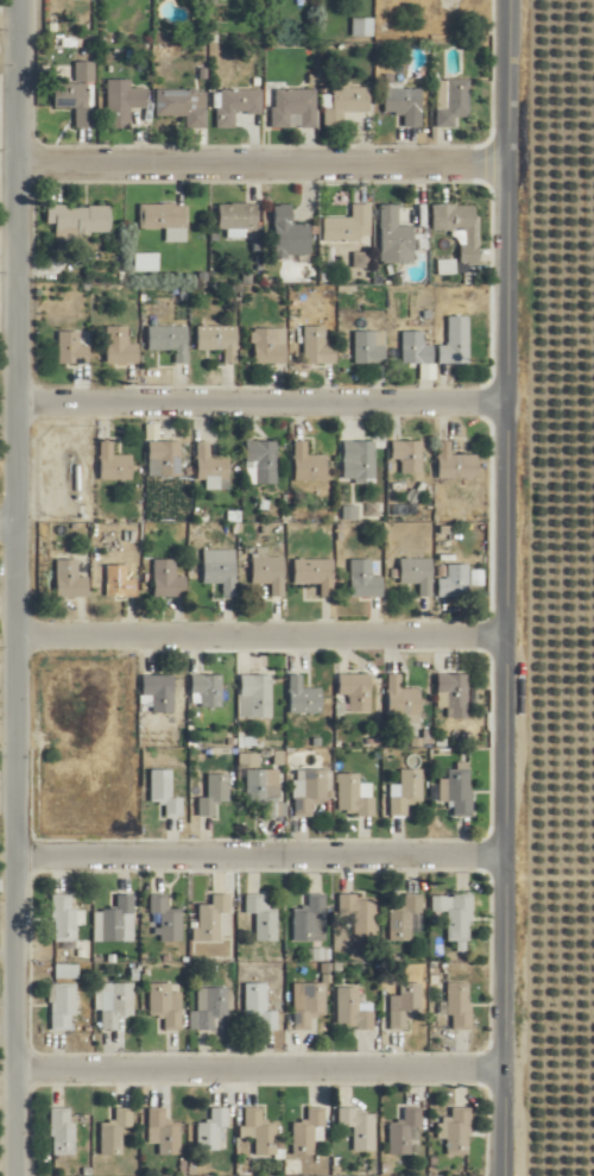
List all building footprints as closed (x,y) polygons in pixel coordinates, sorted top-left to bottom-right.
[(77,81),(96,81),(95,62),(77,63),(77,81)] [(456,129),(456,117),(466,118),(466,82),(437,82),(437,129),(456,129)] [(77,127),(94,127),(94,84),(54,84),(54,109),(76,109),(77,127)] [(132,129),(132,109),(147,109),(146,88),(109,89),(110,130),(132,129)] [(405,115),(405,128),(422,128),(422,89),(384,89),(384,115),(405,115)] [(157,117),(186,117),(186,128),(207,128),(207,90),(157,90),(157,117)] [(218,129),(236,129),(236,115),(263,114),(262,90),(218,91),(218,129)] [(318,90),(273,90),(273,129),(318,129),(318,90)] [(371,113),(371,90),(325,90),(325,129),(345,129),(345,113),(371,113)] [(141,204),(141,231),(188,231),(188,204),(141,204)] [(257,204),(218,204),(218,231),(257,231),(257,204)] [(110,205),(46,206),(46,225),(57,225),(57,243),(81,243),(81,233),(111,233),(110,205)] [(310,225),(292,225),(293,206),(274,205),(274,260),(310,261),(310,225)] [(372,205),(352,205),(352,218),(324,218),(324,243),(362,243),(362,237),(372,237),(372,205)] [(380,263),(413,263),(413,227),(400,227),(400,206),(380,206),(380,263)] [(432,231),(458,231),(458,267),(479,267),(480,206),(433,206),(432,231)] [(160,272),(160,253),(136,253),(136,272),(160,272)] [(470,364),(470,316),(448,316),(448,345),(438,345),(438,364),(470,364)] [(129,343),(129,326),(106,326),(106,363),(138,363),(138,343),(129,343)] [(176,350),(176,363),(188,363),(188,326),(149,326),(149,350),(176,350)] [(238,326),(198,326),(198,350),(225,350),(225,363),(238,363),(238,326)] [(336,344),(326,344),(326,326),(305,326),(305,364),(336,364),(336,344)] [(287,363),(287,328),(253,328),(253,363),(287,363)] [(59,363),(89,363),(89,344),(81,344),(81,331),(59,331),(59,363)] [(385,364),(385,344),(376,344),(376,331),(356,331),(356,364),(385,364)] [(433,364),(432,345),(424,345),(424,331),(402,332),(402,364),(433,364)] [(132,480),(132,455),(113,455),(113,441),(100,441),(100,480),(132,480)] [(181,441),(148,441),(148,476),(181,476),(181,441)] [(207,490),(230,490),(230,454),(210,454),(210,441),(197,441),(197,482),(207,482),(207,490)] [(277,441),(246,441),(246,463),(257,463),(257,484),(277,484),(277,441)] [(295,481),(327,481),(326,454),(307,455),(307,441),(295,441),(295,481)] [(343,479),(376,479),(376,441),(343,441),(343,479)] [(423,441),(392,441),(392,461),(403,461),(403,473),(423,473),(423,441)] [(452,455),(452,441),(438,441),(438,479),(478,479),(478,455),(452,455)] [(251,547),(252,584),(271,584),(272,597),(285,597),(284,557),(269,557),(269,547),(251,547)] [(203,550),(203,584),(224,584),(224,597),(236,597),(236,550),(203,550)] [(154,597),(185,597),(185,576),(176,576),(176,559),(154,559),(154,597)] [(321,584),(321,597),(334,597),(334,559),(295,559),(295,584),(321,584)] [(373,576),(373,559),(351,559),(351,597),(382,597),(382,576),(373,576)] [(420,597),(432,597),(432,559),(400,559),(400,584),(420,584),(420,597)] [(56,598),(89,598),(89,560),(56,560),(56,598)] [(107,597),(137,597),(137,579),(128,579),(128,565),(107,565),(107,597)] [(470,597),(470,565),(440,565),(440,597),(470,597)] [(371,674),(338,674),(338,697),(349,697),(349,713),(371,713),(371,674)] [(421,722),(421,689),(401,689),(401,674),(388,674),(388,722),(421,722)] [(469,674),(438,674),(438,708),(450,708),(450,719),(468,719),(469,674)] [(223,675),(199,675),(199,707),(223,707),(223,675)] [(290,714),(322,714),(322,688),(302,688),(302,675),(290,675),(290,714)] [(174,676),(143,676),(143,714),(174,714),(174,676)] [(273,718),(273,676),(241,676),(241,718),(273,718)] [(441,802),(453,802),(453,815),(472,815),(472,764),(448,764),(448,779),(441,779),(441,802)] [(172,769),(151,769),(151,803),(165,803),(165,817),(184,817),(184,797),(172,797),(172,769)] [(423,802),(423,769),(401,769),(401,786),(391,786),(391,816),(411,816),(411,802),(423,802)] [(248,770),(248,803),(262,803),(262,818),(280,818),(280,782),(268,782),(268,770),(248,770)] [(313,816),(313,803),(328,803),(327,770),(295,770),(295,816),(313,816)] [(217,816),(217,802),(230,802),(230,774),(208,774),(208,798),(200,798),(200,816),(217,816)] [(361,774),(339,774),(339,815),(374,815),(374,784),(361,784),(361,774)] [(230,893),(212,892),(212,904),(197,904),(197,940),(230,940),(230,893)] [(294,941),(326,941),(326,893),(308,893),(308,908),(294,908),(294,941)] [(76,942),(76,894),(53,894),(53,942),(76,942)] [(95,942),(135,942),(135,894),(117,894),(117,910),(95,910),(95,942)] [(182,908),(167,908),(167,894),(153,894),(153,930),(161,930),(161,942),(182,942),(182,908)] [(278,941),(278,907),(264,907),(264,894),(246,894),(246,915),(256,915),(256,942),(278,941)] [(412,941),(412,913),(422,913),(422,894),(404,894),(404,910),(390,910),(390,941),(412,941)] [(432,894),(432,912),(448,912),(448,941),(472,941),(471,894),(432,894)] [(376,938),(376,895),(341,895),(341,916),(353,916),(353,938),(376,938)] [(79,978),(79,964),(56,964),(56,978),(79,978)] [(53,983),(53,1029),(76,1029),(76,983),(53,983)] [(102,1030),(121,1030),(121,1018),(134,1018),(134,983),(102,983),(102,1030)] [(150,1016),(162,1016),(162,1030),(182,1030),(182,992),(172,992),(172,983),(150,983),(150,1016)] [(279,1030),(279,1011),(267,1011),(267,983),(246,983),(246,1030),(279,1030)] [(326,1016),(326,983),(294,984),(294,1030),(312,1030),(312,1016),(326,1016)] [(390,1030),(408,1030),(408,1018),(422,1018),(422,983),(401,983),(401,995),(390,995),(390,1030)] [(452,1030),(471,1030),(471,983),(447,983),(447,1015),(452,1015),(452,1030)] [(337,987),(337,1029),(374,1029),(374,1011),(359,1011),(359,987),(337,987)] [(229,1016),(229,988),(194,988),(194,1030),(215,1030),(215,1016),(229,1016)] [(390,1121),(390,1155),(415,1155),(415,1128),(422,1128),(422,1107),(404,1107),(404,1121),(390,1121)] [(471,1155),(471,1107),(448,1107),(448,1155),(471,1155)] [(51,1156),(74,1156),(74,1108),(51,1108),(51,1156)] [(122,1128),(133,1128),(133,1108),(115,1108),(115,1121),(101,1121),(101,1156),(122,1156),(122,1128)] [(149,1143),(159,1143),(159,1156),(181,1156),(181,1121),(167,1121),(167,1108),(149,1108),(149,1143)] [(198,1150),(220,1150),(220,1127),(229,1127),(229,1108),(211,1108),(211,1122),(198,1122),(198,1150)] [(243,1139),(255,1139),(255,1156),(277,1156),(277,1121),(263,1121),(263,1108),(243,1108),(243,1139)] [(325,1141),(325,1109),(293,1109),(293,1155),(315,1155),(315,1141),(325,1141)] [(375,1109),(339,1109),(339,1128),(354,1128),(354,1151),(375,1151),(375,1109)]
